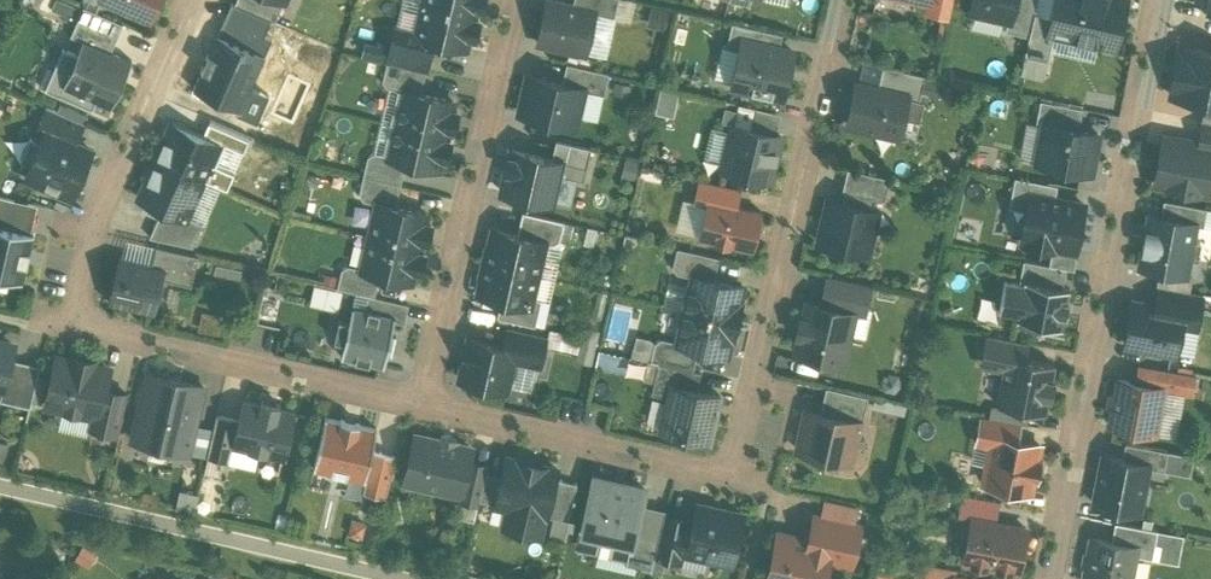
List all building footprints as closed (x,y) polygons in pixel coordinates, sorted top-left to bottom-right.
[(100,5),(152,26),(162,0),(102,0),(100,5)] [(235,5),(274,21),(282,2),(276,0),(237,0),(235,5)] [(423,3),(474,15),(478,0),(423,0),(423,3)] [(620,0),(574,0),(572,10),(592,14),(622,21),(626,1),(620,0)] [(954,0),(929,0),(928,7),(925,19),(948,24),(954,0)] [(967,16),(1008,26),(1014,0),(970,0),(967,16)] [(1008,26),(1007,32),(1029,37),(1033,18),(1037,0),(1014,0),(1008,26)] [(1123,0),(1057,0),(1052,22),(1048,40),(1055,42),(1116,55),(1128,1),(1123,0)] [(465,54),(474,15),(423,3),(413,41),(431,46),(465,54)] [(572,10),(546,4),(536,47),(582,58),(592,14),(572,10)] [(71,35),(82,40),(83,38),(111,51),(124,23),(84,6),(71,35)] [(1048,40),(1052,22),(1033,18),(1029,37),(1023,62),(1049,68),(1055,42),(1048,40)] [(727,46),(741,49),(743,40),(755,42),(758,28),(733,23),(727,46)] [(783,34),(758,28),(755,42),(780,48),(783,34)] [(389,37),(384,63),(425,72),(431,46),(413,41),(389,37)] [(98,100),(112,106),(132,60),(111,51),(83,38),(82,40),(76,54),(68,50),(58,71),(67,75),(62,85),(98,100)] [(741,49),(732,86),(783,98),(794,51),(780,48),(755,42),(743,40),(741,49)] [(1181,47),(1171,95),(1205,103),(1210,104),(1210,53),(1181,47)] [(877,80),(880,66),(864,62),(861,77),(877,80)] [(607,79),(569,69),(564,89),(582,93),(602,98),(607,79)] [(920,79),(882,69),(876,89),(906,96),(915,99),(920,79)] [(564,89),(525,79),(516,114),(573,128),(582,93),(564,89)] [(876,89),(854,84),(844,127),(896,139),(906,96),(876,89)] [(98,100),(62,85),(58,95),(94,110),(98,100)] [(400,89),(392,123),(444,136),(452,102),(400,89)] [(660,89),(656,111),(672,114),(676,92),(660,89)] [(738,103),(734,124),(753,128),(758,107),(738,103)] [(1201,123),(1210,125),(1210,104),(1205,103),(1201,123)] [(1078,113),(1039,105),(1035,123),(1044,125),(1075,131),(1078,113)] [(36,130),(44,133),(46,130),(76,143),(85,122),(47,106),(36,130)] [(246,137),(206,118),(198,134),(221,145),(238,153),(246,137)] [(153,158),(205,180),(221,145),(198,134),(169,122),(153,158)] [(436,169),(444,136),(392,123),(384,156),(405,161),(436,169)] [(1161,141),(1151,190),(1208,202),(1210,188),(1210,125),(1201,123),(1196,148),(1161,141)] [(734,124),(723,169),(771,180),(781,135),(753,128),(734,124)] [(1075,131),(1044,125),(1036,163),(1089,174),(1097,136),(1075,131)] [(44,133),(25,176),(72,197),(92,151),(76,143),(46,130),(44,133)] [(591,150),(555,141),(551,159),(560,161),(556,176),(583,182),(591,150)] [(551,159),(512,150),(501,191),(549,203),(556,176),(560,161),(551,159)] [(384,156),(367,152),(362,174),(400,183),(405,161),(384,156)] [(205,180),(153,158),(135,200),(161,211),(186,222),(205,180)] [(840,191),(883,201),(888,178),(846,168),(840,191)] [(1054,188),(1013,180),(1008,210),(1026,213),(1029,197),(1051,201),(1054,188)] [(736,193),(692,183),(688,203),(704,206),(696,238),(752,251),(760,215),(732,208),(736,193)] [(1051,201),(1029,197),(1026,213),(1020,242),(1072,252),(1081,207),(1051,201)] [(0,198),(0,230),(27,236),(34,206),(0,198)] [(376,198),(367,235),(421,248),(430,211),(376,198)] [(877,216),(825,203),(814,247),(867,260),(877,216)] [(1198,220),(1142,209),(1129,271),(1185,283),(1198,220)] [(186,222),(161,211),(144,250),(156,253),(187,260),(199,228),(186,222)] [(560,225),(522,215),(516,238),(542,244),(555,247),(560,225)] [(21,284),(32,237),(27,236),(0,230),(0,279),(21,284)] [(491,232),(484,263),(535,274),(542,244),(516,238),(491,232)] [(413,282),(421,248),(367,235),(359,269),(413,282)] [(187,260),(156,253),(152,272),(157,273),(155,281),(189,288),(195,261),(187,260)] [(715,262),(677,254),(673,271),(690,275),(712,280),(715,262)] [(529,299),(535,274),(484,263),(477,292),(501,298),(528,304),(529,299)] [(152,272),(117,264),(108,304),(148,312),(155,281),(157,273),(152,272)] [(1026,264),(1023,280),(1058,287),(1061,270),(1026,264)] [(690,275),(682,309),(735,321),(743,288),(712,280),(690,275)] [(1058,287),(1023,280),(1016,320),(1060,328),(1068,289),(1058,287)] [(313,283),(310,301),(337,307),(340,288),(313,283)] [(837,283),(831,311),(853,316),(866,319),(872,291),(837,283)] [(1149,310),(1128,306),(1119,349),(1174,360),(1180,331),(1195,334),(1202,303),(1153,292),(1149,310)] [(528,304),(501,298),(495,320),(533,329),(540,301),(529,299),(528,304)] [(831,311),(806,305),(795,354),(841,365),(853,316),(831,311)] [(727,356),(735,321),(682,309),(673,343),(696,349),(727,356)] [(388,320),(352,312),(342,357),(378,366),(388,320)] [(504,347),(465,338),(455,384),(505,395),(512,363),(535,369),(543,336),(508,328),(504,347)] [(1031,345),(987,337),(981,370),(1001,373),(995,404),(1043,413),(1052,365),(1028,361),(1031,345)] [(673,343),(655,339),(651,357),(692,366),(696,349),(673,343)] [(0,342),(0,394),(1,394),(9,360),(12,345),(0,342)] [(117,365),(54,352),(38,416),(104,432),(117,365)] [(38,366),(9,360),(1,394),(0,397),(0,406),(27,412),(38,366)] [(1153,391),(1165,393),(1187,398),(1192,378),(1158,370),(1153,391)] [(205,390),(142,377),(128,445),(191,458),(205,390)] [(1153,391),(1116,384),(1108,424),(1158,433),(1165,393),(1153,391)] [(718,396),(671,385),(660,432),(707,443),(718,396)] [(239,420),(233,445),(285,458),(296,413),(279,409),(280,404),(262,400),(260,405),(244,401),(239,420)] [(861,424),(802,410),(792,453),(850,467),(861,424)] [(233,445),(239,420),(218,414),(208,457),(229,462),(233,445)] [(1018,426),(980,419),(974,448),(985,450),(978,486),(1029,495),(1038,445),(1015,441),(1018,426)] [(370,431),(326,422),(315,471),(359,480),(365,451),(370,431)] [(475,446),(410,433),(398,491),(463,504),(475,446)] [(1165,454),(1127,446),(1124,461),(1148,466),(1162,469),(1165,454)] [(381,501),(391,457),(365,451),(359,480),(356,495),(381,501)] [(558,467),(500,455),(489,506),(500,508),(496,529),(543,539),(558,467)] [(1124,461),(1101,457),(1092,501),(1138,511),(1148,466),(1124,461)] [(649,483),(587,468),(569,546),(631,560),(649,483)] [(998,506),(961,498),(958,514),(969,516),(995,521),(998,506)] [(741,513),(696,503),(692,519),(683,556),(729,566),(741,513)] [(683,556),(692,519),(664,512),(653,558),(681,565),(683,556)] [(774,537),(765,578),(822,578),(825,566),(850,571),(860,524),(806,513),(800,542),(774,537)] [(995,521),(969,516),(959,564),(1016,576),(1026,527),(995,521)] [(1154,534),(1114,527),(1111,543),(1134,547),(1132,559),(1149,562),(1154,534)] [(1090,539),(1082,578),(1128,578),(1132,559),(1134,547),(1111,543),(1090,539)]
